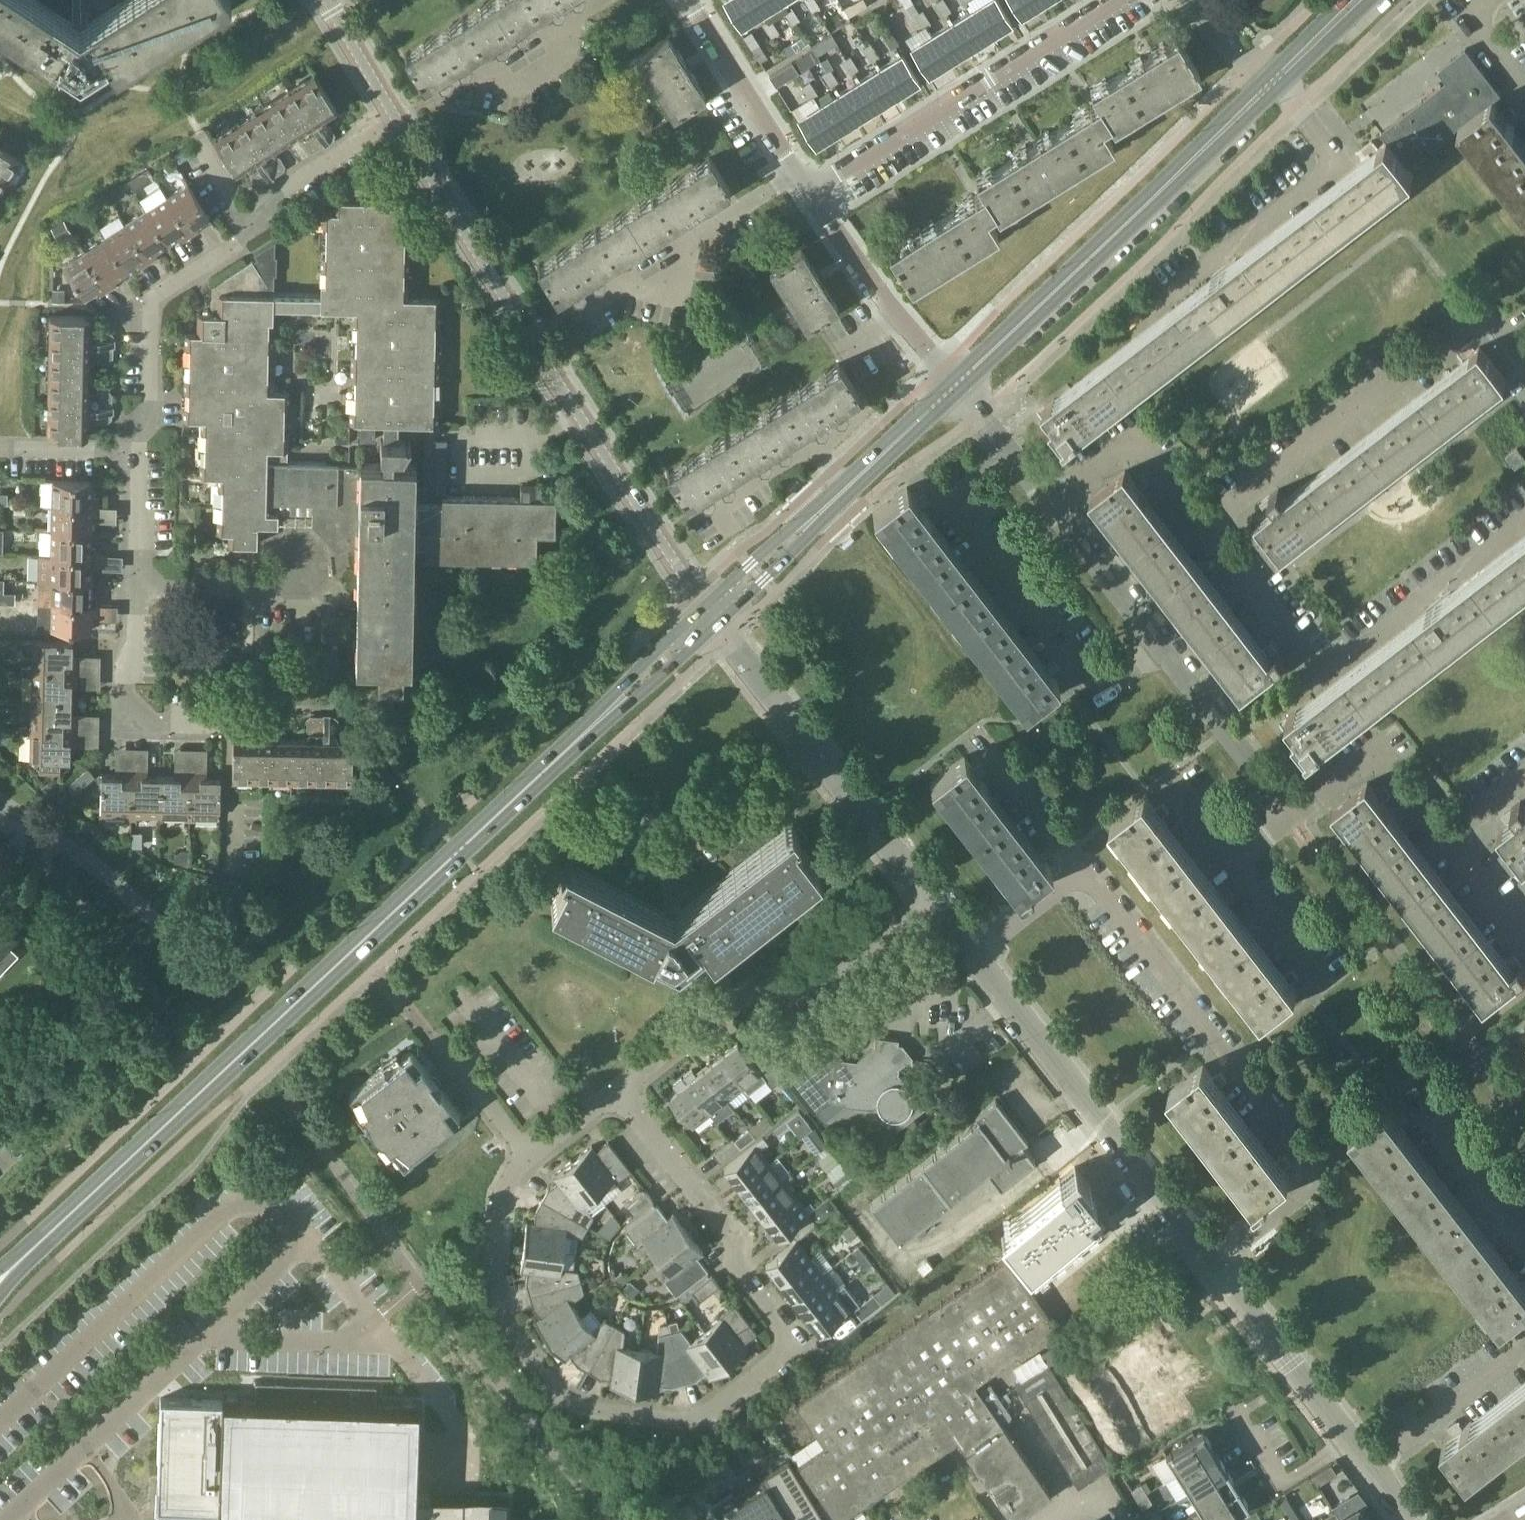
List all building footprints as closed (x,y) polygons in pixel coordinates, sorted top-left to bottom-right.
[(37,0),(0,0),(0,27),(54,62),(57,57),(81,73),(109,55),(116,67),(223,0),(125,0),(80,28),(37,0)] [(424,85),(562,0),(489,0),(404,54),(424,85)] [(754,0),(724,0),(740,26),(742,25),(745,31),(747,29),(744,24),(761,13),(754,0)] [(781,0),(754,0),(761,13),(765,19),(768,17),(764,11),(781,0)] [(815,0),(806,0),(812,10),(819,6),(815,0)] [(850,17),(868,5),(864,0),(859,0),(851,5),(851,4),(845,8),(850,17)] [(944,15),(950,10),(944,0),(941,0),(937,3),(944,15)] [(990,35),(1012,21),(998,0),(988,0),(974,9),(990,35)] [(1040,0),(1010,0),(1020,16),(1042,2),(1040,0)] [(990,35),(974,9),(970,3),(968,5),(971,10),(953,22),(970,48),(990,35)] [(799,19),(791,7),(785,11),(792,23),(799,19)] [(916,16),(924,27),(930,23),(923,12),(916,16)] [(933,35),(949,61),(970,48),(953,22),(950,16),(947,17),(951,23),(933,35)] [(778,31),(771,20),(764,24),(772,36),(778,31)] [(928,74),(949,61),(933,35),(929,29),(927,30),(931,36),(911,48),(928,74)] [(885,36),(892,47),(899,43),(891,31),(885,36)] [(759,44),(751,32),(745,36),(752,48),(759,44)] [(683,61),(684,60),(677,48),(676,48),(668,36),(636,56),(673,116),(705,96),(697,83),(698,82),(690,69),(689,70),(683,61)] [(890,249),(889,250),(912,286),(913,286),(912,285),(996,232),(997,233),(998,232),(987,214),(994,209),(998,215),(999,214),(1112,143),(1112,144),(1113,143),(1102,125),(1110,120),(1113,126),(1115,125),(1114,125),(1198,72),(1199,73),(1200,72),(1177,36),(1176,36),(1177,38),(1093,91),(1092,89),(1091,90),(1098,102),(1089,108),(1090,109),(978,180),(977,178),(976,179),(983,191),(974,197),(975,198),(891,251),(890,249)] [(761,62),(767,57),(759,44),(752,48),(761,62)] [(864,48),(872,60),(878,56),(871,44),(864,48)] [(1410,111),(1401,118),(1402,121),(1426,152),(1459,126),(1461,124),(1459,123),(1493,97),(1494,99),(1501,93),(1467,48),(1439,70),(1448,81),(1428,97),(1410,111)] [(813,49),(792,63),(798,73),(799,74),(820,60),(813,49)] [(897,93),(919,80),(903,54),(902,55),(898,49),(895,50),(899,56),(881,67),(897,93)] [(834,68),(827,57),(820,61),(826,70),(827,71),(827,72),(830,70),(834,68)] [(844,61),(851,73),(858,69),(851,57),(844,61)] [(861,80),(877,106),(897,93),(881,67),(878,61),(875,63),(879,69),(861,80)] [(770,76),(776,86),(798,73),(792,63),(770,76)] [(824,74),(831,86),(838,82),(830,70),(827,72),(824,74)] [(317,74),(216,137),(237,171),(254,161),(257,165),(255,166),(256,167),(255,172),(261,181),(265,182),(270,179),(261,164),(265,162),(274,176),(286,169),(287,164),(281,155),(277,154),(276,153),(275,154),(272,150),(304,129),(307,134),(305,135),(306,136),(305,140),(310,150),(315,151),(327,143),(318,129),(322,126),(331,141),(336,137),(337,133),(331,124),(327,123),(326,122),(324,123),(321,118),(338,108),(317,74)] [(841,93),(857,119),(877,106),(861,80),(857,74),(855,76),(859,81),(841,93)] [(803,87),(811,98),(817,94),(810,83),(803,87)] [(820,106),(836,131),(857,119),(841,93),(837,87),(835,88),(838,94),(820,106)] [(1459,126),(1463,124),(1468,131),(1524,205),(1524,149),(1517,138),(1512,132),(1516,129),(1509,120),(1517,114),(1510,105),(1503,111),(1498,115),(1493,108),(1498,104),(1494,99),(1493,97),(1459,123),(1461,124),(1459,126)] [(836,131),(820,106),(817,100),(814,101),(818,107),(798,119),(815,145),(836,131)] [(1382,133),(1382,134),(1388,141),(1407,166),(1426,152),(1402,121),(1401,118),(1382,133)] [(1374,159),(1241,263),(1238,259),(1214,278),(1217,282),(1059,406),(1054,399),(1045,407),(1056,421),(1052,424),(1068,444),(1414,175),(1407,166),(1388,141),(1371,155),(1374,159)] [(21,156),(0,142),(0,189),(21,156)] [(710,158),(537,266),(557,297),(730,188),(710,158)] [(128,181),(134,190),(155,177),(149,167),(128,181)] [(187,369),(186,417),(203,418),(202,436),(206,436),(206,453),(203,453),(202,474),(219,474),(218,493),(223,493),(223,510),(219,510),(218,530),(230,530),(229,542),(257,543),(257,523),(277,524),(277,512),(264,512),(265,460),(280,460),(280,446),(288,446),(288,426),(284,426),(284,407),(289,408),(289,388),(271,388),(272,371),(267,371),(267,353),(272,353),(273,333),(268,333),(269,325),(273,325),(274,305),(320,306),(320,308),(353,309),(353,326),(358,326),(357,344),(352,344),(351,382),(356,382),(356,401),(351,400),(350,420),(436,423),(437,402),(433,402),(433,384),(439,385),(440,346),(434,346),(435,328),(440,328),(440,298),(407,297),(408,279),(403,278),(403,271),(408,271),(409,250),(404,250),(405,233),(409,233),(410,200),(391,199),(387,193),(384,196),(380,190),(383,188),(373,174),(349,190),(349,198),(336,198),(334,211),(324,211),(324,230),(328,230),(328,248),(323,248),(322,268),(327,268),(326,275),(322,275),(321,296),(274,295),(274,293),(268,293),(268,289),(274,289),(274,273),(276,273),(277,255),(275,255),(275,239),(255,253),(257,257),(214,286),(214,313),(200,312),(200,332),(188,332),(187,351),(191,351),(191,369),(187,369)] [(190,182),(170,194),(194,232),(201,227),(199,223),(211,216),(190,182)] [(170,194),(167,196),(161,186),(140,199),(146,209),(148,208),(170,241),(181,233),(184,238),(194,232),(170,194)] [(97,213),(93,206),(88,210),(92,216),(97,213)] [(146,209),(128,220),(152,258),(159,253),(157,249),(170,241),(148,208),(146,209)] [(74,233),(64,218),(51,227),(60,241),(74,233)] [(128,220),(108,233),(129,266),(140,260),(142,264),(152,258),(128,220)] [(109,235),(88,248),(112,286),(119,282),(116,278),(129,270),(129,267),(129,266),(108,233),(107,233),(109,235)] [(112,286),(88,248),(67,262),(88,296),(101,287),(104,292),(112,286)] [(802,248),(770,268),(771,270),(785,293),(791,303),(791,302),(806,325),(805,325),(806,327),(812,324),(838,307),(837,305),(829,293),(824,297),(817,286),(823,283),(817,273),(811,276),(804,266),(810,262),(802,250),(803,250),(802,248)] [(54,289),(54,292),(53,300),(53,301),(55,301),(65,301),(66,289),(54,289)] [(112,414),(112,412),(95,411),(95,407),(112,408),(112,405),(113,393),(110,390),(99,389),(95,393),(95,395),(89,394),(90,356),(95,357),(95,359),(96,359),(99,362),(110,362),(113,359),(114,347),(114,345),(97,344),(97,340),(114,340),(114,338),(114,334),(111,331),(100,331),(97,334),(96,334),(96,336),(90,336),(91,316),(53,315),(50,315),(48,433),(48,434),(88,435),(88,434),(88,415),(94,415),(94,417),(95,417),(98,421),(109,421),(112,418),(112,414)] [(1269,510),(1257,519),(1265,530),(1283,554),(1285,553),(1282,550),(1497,383),(1503,378),(1505,381),(1507,380),(1480,346),(1463,360),(1462,360),(1463,360),(1466,364),(1452,374),(1404,412),(1330,469),(1289,501),(1286,497),(1279,489),(1270,496),(1262,502),(1263,502),(1269,510)] [(839,363),(667,472),(686,502),(687,502),(695,497),(731,474),(753,461),(789,438),(809,426),(846,402),(858,395),(839,363)] [(375,439),(375,423),(361,423),(361,439),(375,439)] [(382,439),(381,439),(381,452),(382,452),(392,452),(404,453),(410,443),(406,440),(397,440),(382,439)] [(1507,452),(1516,463),(1524,456),(1524,453),(1518,443),(1507,452)] [(363,462),(330,461),(280,460),(265,460),(264,512),(277,512),(278,502),(312,503),(311,525),(323,535),(333,535),(343,546),(359,539),(356,667),(377,667),(377,683),(402,683),(403,668),(411,668),(414,548),(425,548),(425,556),(536,558),(537,531),(554,532),(555,496),(539,496),(539,485),(521,484),(520,496),(446,494),(443,494),(442,502),(416,501),(417,461),(363,460),(363,462)] [(1126,470),(1095,494),(1247,690),(1255,683),(1258,681),(1278,665),(1286,659),(1279,649),(1278,650),(1273,642),(1264,648),(1260,651),(1258,648),(1243,629),(1215,593),(1146,504),(1144,502),(1148,499),(1142,490),(1135,482),(1129,473),(1126,470)] [(45,481),(41,485),(41,492),(44,496),(44,503),(43,503),(43,504),(52,504),(96,505),(96,496),(92,496),(92,491),(93,481),(45,480),(45,481)] [(907,487),(876,511),(1028,707),(1058,683),(1059,683),(1058,681),(1052,674),(1059,668),(1060,668),(1053,659),(1045,665),(1041,668),(925,519),(930,516),(923,507),(931,501),(924,493),(916,499),(907,487)] [(96,505),(52,504),(52,505),(51,530),(92,530),(92,516),(96,516),(96,505)] [(92,530),(51,530),(50,554),(95,555),(95,545),(91,545),(92,530)] [(1287,718),(1298,732),(1295,735),(1295,736),(1309,753),(1310,755),(1333,738),(1331,735),(1360,712),(1371,703),(1378,698),(1524,584),(1524,540),(1501,559),(1468,585),(1454,596),(1451,592),(1441,599),(1427,610),(1430,614),(1372,659),(1360,669),(1349,677),(1317,702),(1302,713),(1300,715),(1298,712),(1297,711),(1293,713),(1287,718)] [(104,563),(104,556),(95,555),(50,554),(37,554),(36,580),(50,580),(53,580),(54,577),(90,578),(90,566),(94,566),(103,566),(104,563)] [(90,578),(54,577),(53,580),(53,602),(97,603),(97,594),(92,593),(92,578),(90,578)] [(53,602),(52,608),(52,629),(91,630),(91,620),(91,615),(96,615),(96,605),(97,603),(53,602)] [(35,639),(34,667),(79,668),(79,660),(74,659),(74,640),(35,639)] [(34,674),(34,697),(72,698),(73,680),(79,681),(79,668),(34,667),(21,666),(21,674),(34,674)] [(34,697),(33,726),(77,728),(77,718),(72,718),(72,698),(34,697)] [(234,736),(233,776),(352,779),(353,739),(333,739),(333,733),(335,733),(335,732),(339,729),(339,718),(336,715),(330,715),(329,732),(325,732),(326,715),(311,714),(308,717),(308,728),(311,732),(313,732),(313,738),(274,737),(275,731),(277,732),(277,731),(280,728),(280,717),(277,713),(263,713),(262,730),(258,730),(259,713),(253,713),(249,716),(249,727),(252,730),(252,731),(254,731),(254,737),(234,736)] [(20,726),(20,733),(33,733),(32,757),(42,757),(42,769),(61,770),(62,758),(72,758),(72,739),(77,739),(77,728),(33,726),(20,726)] [(945,771),(934,780),(1023,895),(1032,888),(1030,885),(1052,868),(1048,864),(1045,859),(1052,854),(1053,853),(1046,845),(1038,851),(1034,854),(1026,843),(983,788),(987,785),(981,776),(989,770),(982,762),(981,762),(974,768),(971,764),(965,756),(964,756),(950,767),(945,771)] [(77,776),(85,785),(95,776),(88,767),(77,776)] [(132,813),(134,768),(122,768),(122,773),(102,773),(101,812),(132,813)] [(143,768),(134,768),(132,813),(160,814),(161,774),(142,774),(143,768)] [(161,774),(160,814),(190,814),(191,770),(181,770),(181,775),(161,774)] [(201,770),(191,770),(190,814),(220,815),(221,776),(201,775),(201,770)] [(45,791),(50,797),(52,796),(63,786),(55,776),(42,787),(45,791)] [(1337,806),(1489,1001),(1500,992),(1520,977),(1524,973),(1524,967),(1520,961),(1514,953),(1506,960),(1506,959),(1502,962),(1484,940),(1397,828),(1394,823),(1389,817),(1386,813),(1390,810),(1388,807),(1384,802),(1377,793),(1368,781),(1358,789),(1337,806)] [(58,792),(53,798),(61,804),(66,798),(58,792)] [(1146,795),(1115,820),(1267,1015),(1298,991),(1291,982),(1299,976),(1292,967),(1285,973),(1281,977),(1279,975),(1254,942),(1165,828),(1169,824),(1162,816),(1170,810),(1163,801),(1156,807),(1146,795)] [(1499,831),(1523,862),(1524,861),(1524,805),(1521,800),(1512,807),(1504,813),(1511,821),(1499,831)] [(820,868),(799,841),(808,834),(800,825),(795,827),(792,823),(672,914),(564,859),(562,865),(557,862),(551,873),(563,879),(551,901),(651,953),(655,948),(678,960),(703,940),(712,952),(820,868)] [(132,832),(132,847),(142,847),(143,832),(132,832)] [(6,969),(20,954),(10,945),(18,937),(0,920),(0,964),(6,969)] [(825,1033),(780,1068),(815,1112),(830,1100),(855,1103),(855,1106),(856,1106),(874,1108),(875,1107),(877,1107),(878,1110),(880,1112),(882,1115),(884,1116),(883,1117),(882,1118),(892,1132),(924,1107),(913,1094),(912,1095),(911,1095),(910,1093),(908,1090),(906,1088),(904,1086),(905,1085),(906,1084),(897,1073),(898,1067),(906,1060),(897,1048),(898,1039),(875,1036),(874,1045),(872,1047),(872,1048),(855,1060),(850,1060),(850,1059),(845,1059),(825,1033)] [(766,1079),(761,1073),(771,1065),(755,1045),(746,1053),(737,1042),(720,1056),(744,1086),(749,1092),(766,1079)] [(431,1074),(412,1049),(387,1068),(384,1064),(349,1091),(368,1116),(365,1119),(381,1139),(385,1137),(404,1161),(437,1135),(438,1137),(464,1117),(440,1086),(438,1088),(429,1076),(431,1074)] [(720,1056),(703,1069),(727,1100),(744,1086),(720,1056)] [(1184,1078),(1172,1087),(1260,1203),(1270,1195),(1268,1193),(1290,1176),(1287,1172),(1283,1167),(1291,1161),(1284,1153),(1276,1159),(1272,1162),(1264,1151),(1221,1096),(1225,1092),(1219,1084),(1227,1078),(1220,1069),(1212,1075),(1203,1063),(1203,1064),(1189,1074),(1184,1078)] [(703,1069),(686,1082),(710,1113),(727,1100),(703,1069)] [(710,1113),(686,1082),(668,1096),(692,1127),(710,1113)] [(927,1231),(920,1223),(988,1170),(1000,1185),(1034,1159),(1022,1144),(1027,1140),(995,1098),(974,1114),(978,1119),(869,1203),(898,1240),(912,1229),(919,1238),(927,1231)] [(1351,1130),(1353,1132),(1353,1131),(1356,1129),(1366,1141),(1506,1322),(1502,1325),(1503,1326),(1524,1309),(1524,1291),(1518,1282),(1516,1280),(1498,1257),(1404,1136),(1405,1135),(1408,1132),(1407,1131),(1401,1124),(1401,1123),(1397,1126),(1391,1119),(1395,1116),(1395,1115),(1386,1104),(1355,1127),(1351,1130)] [(789,1125),(796,1133),(797,1132),(801,1137),(813,1128),(809,1123),(799,1110),(786,1120),(774,1129),(777,1134),(789,1125)] [(757,1121),(764,1130),(772,1123),(766,1115),(757,1121)] [(752,1125),(748,1128),(749,1129),(755,1136),(764,1130),(757,1121),(752,1125)] [(813,1128),(801,1137),(799,1138),(810,1153),(824,1142),(813,1128)] [(755,1136),(749,1129),(734,1140),(740,1147),(755,1136)] [(740,1147),(734,1140),(732,1137),(712,1153),(720,1163),(740,1147)] [(738,1185),(768,1161),(759,1150),(767,1144),(763,1138),(724,1168),(738,1185)] [(592,1145),(572,1161),(597,1192),(614,1179),(616,1181),(631,1170),(608,1141),(600,1148),(602,1151),(597,1155),(592,1147),(593,1146),(592,1145)] [(831,1152),(824,1157),(821,1159),(829,1169),(838,1162),(831,1152)] [(548,1188),(542,1199),(588,1226),(594,1216),(583,1203),(597,1192),(572,1161),(553,1176),(553,1177),(554,1176),(560,1184),(556,1187),(554,1184),(548,1188)] [(782,1178),(768,1161),(738,1185),(751,1202),(782,1178)] [(847,1163),(831,1176),(840,1188),(857,1175),(847,1163)] [(1001,1234),(1038,1279),(1106,1224),(1082,1194),(1091,1186),(1074,1167),(1059,1180),(1062,1184),(1001,1234)] [(790,1172),(782,1178),(751,1202),(764,1219),(795,1196),(786,1184),(794,1178),(790,1172)] [(633,1215),(653,1199),(645,1189),(625,1205),(633,1215)] [(772,1240),(777,1236),(778,1237),(788,1229),(808,1213),(815,1208),(810,1203),(804,1207),(795,1196),(764,1219),(770,1227),(765,1231),(772,1240)] [(527,1221),(524,1246),(564,1251),(566,1234),(582,1236),(588,1226),(542,1199),(536,1210),(535,1218),(538,1218),(538,1224),(528,1222),(528,1221),(527,1221)] [(657,1257),(688,1232),(673,1213),(672,1213),(673,1214),(665,1220),(662,1216),(665,1214),(657,1204),(625,1229),(637,1244),(643,1240),(657,1257)] [(621,1224),(615,1216),(612,1213),(597,1231),(609,1238),(621,1224)] [(816,1223),(808,1213),(788,1229),(796,1239),(765,1262),(779,1280),(810,1257),(796,1239),(816,1223)] [(850,1226),(843,1231),(850,1240),(857,1235),(850,1226)] [(688,1232),(657,1257),(670,1274),(664,1279),(676,1294),(708,1270),(700,1260),(698,1262),(694,1258),(702,1252),(703,1253),(704,1252),(688,1232)] [(564,1251),(524,1246),(521,1270),(522,1271),(522,1269),(532,1270),(531,1276),(527,1276),(526,1283),(530,1295),(581,1281),(578,1270),(561,1268),(564,1251)] [(859,1246),(852,1251),(865,1269),(872,1263),(859,1246)] [(1006,1256),(795,1402),(825,1445),(799,1463),(840,1519),(866,1502),(945,1447),(947,1445),(943,1439),(953,1432),(1014,1519),(1052,1494),(1006,1427),(1005,1427),(1001,1421),(1012,1414),(999,1396),(990,1383),(980,1390),(974,1382),(1055,1326),(1006,1256)] [(823,1274),(810,1257),(779,1280),(792,1297),(823,1274)] [(621,1271),(615,1276),(620,1283),(627,1278),(621,1271)] [(720,1285),(712,1274),(692,1290),(700,1300),(720,1285)] [(823,1274),(792,1297),(806,1314),(836,1290),(823,1274)] [(617,1288),(611,1276),(603,1279),(609,1292),(617,1288)] [(585,1292),(581,1281),(530,1295),(533,1307),(538,1313),(540,1310),(544,1315),(536,1321),(536,1320),(535,1320),(550,1340),(582,1316),(571,1302),(585,1292)] [(640,1290),(630,1281),(623,1290),(633,1298),(640,1290)] [(836,1290),(806,1314),(819,1332),(849,1308),(851,1311),(854,1309),(861,1319),(881,1303),(873,1293),(859,1304),(844,1284),(836,1290)] [(1139,1306),(1130,1293),(1130,1294),(1129,1293),(1116,1303),(1133,1325),(1147,1315),(1140,1306),(1139,1306)] [(722,1317),(705,1331),(729,1362),(749,1347),(748,1346),(747,1347),(741,1339),(746,1336),(748,1339),(757,1332),(735,1304),(720,1315),(722,1317)] [(592,1329),(582,1316),(550,1340),(565,1360),(566,1359),(565,1358),(573,1352),(576,1356),(573,1359),(578,1364),(589,1370),(615,1324),(605,1319),(592,1329)] [(615,1324),(589,1370),(600,1377),(607,1378),(607,1374),(613,1375),(612,1384),(610,1384),(610,1385),(635,1388),(640,1349),(623,1346),(625,1330),(615,1324)] [(729,1362),(705,1331),(691,1341),(681,1328),(679,1328),(670,1331),(684,1382),(696,1379),(702,1375),(700,1372),(704,1368),(710,1376),(709,1377),(710,1378),(729,1362)] [(640,1349),(635,1388),(660,1391),(660,1390),(659,1390),(660,1380),(665,1381),(665,1385),(672,1386),(684,1382),(670,1331),(659,1334),(657,1351),(640,1349)] [(1145,1338),(1108,1360),(1120,1380),(1157,1357),(1145,1338)] [(1168,1375),(1157,1357),(1120,1380),(1131,1398),(1168,1375)] [(1017,1384),(1016,1385),(1077,1488),(1109,1469),(1112,1467),(1111,1466),(1053,1370),(1049,1365),(1017,1384)] [(1131,1398),(1142,1416),(1179,1394),(1168,1375),(1131,1398)] [(417,1496),(419,1445),(419,1434),(420,1404),(414,1404),(405,1404),(377,1403),(378,1386),(256,1381),(255,1399),(236,1398),(228,1398),(224,1398),(223,1398),(223,1399),(223,1400),(161,1398),(158,1478),(157,1507),(157,1519),(416,1519),(417,1496)] [(1443,1443),(1469,1477),(1471,1476),(1468,1472),(1524,1428),(1524,1387),(1476,1426),(1471,1420),(1463,1427),(1457,1419),(1448,1426),(1454,1434),(1443,1443)] [(1142,1416),(1154,1436),(1191,1413),(1179,1394),(1142,1416)] [(1176,1473),(1215,1449),(1214,1449),(1213,1449),(1202,1431),(1164,1453),(1176,1473)] [(1215,1449),(1176,1473),(1187,1491),(1226,1468),(1226,1467),(1225,1468),(1214,1450),(1215,1450),(1215,1449)] [(712,1507),(720,1519),(839,1519),(840,1519),(799,1463),(798,1463),(799,1464),(798,1465),(793,1468),(789,1460),(734,1493),(712,1507)] [(1336,1473),(1330,1463),(1308,1477),(1314,1487),(1336,1473)] [(1226,1468),(1187,1491),(1198,1510),(1237,1486),(1237,1485),(1235,1486),(1225,1469),(1226,1468)] [(1135,1497),(1145,1491),(1140,1482),(1129,1488),(1135,1497)] [(1198,1510),(1205,1519),(1225,1519),(1248,1506),(1236,1487),(1237,1487),(1237,1486),(1198,1510)] [(1145,1491),(1135,1497),(1140,1506),(1151,1500),(1145,1491)] [(1332,1506),(1335,1510),(1340,1518),(1339,1518),(1340,1519),(1366,1519),(1358,1507),(1350,1495),(1332,1506)] [(509,1499),(479,1498),(419,1496),(417,1496),(416,1519),(508,1519),(509,1499)] [(1287,1497),(1281,1501),(1289,1514),(1295,1510),(1287,1497)] [(1339,1518),(1340,1518),(1335,1510),(1334,1510),(1318,1519),(1340,1519),(1339,1518)]
